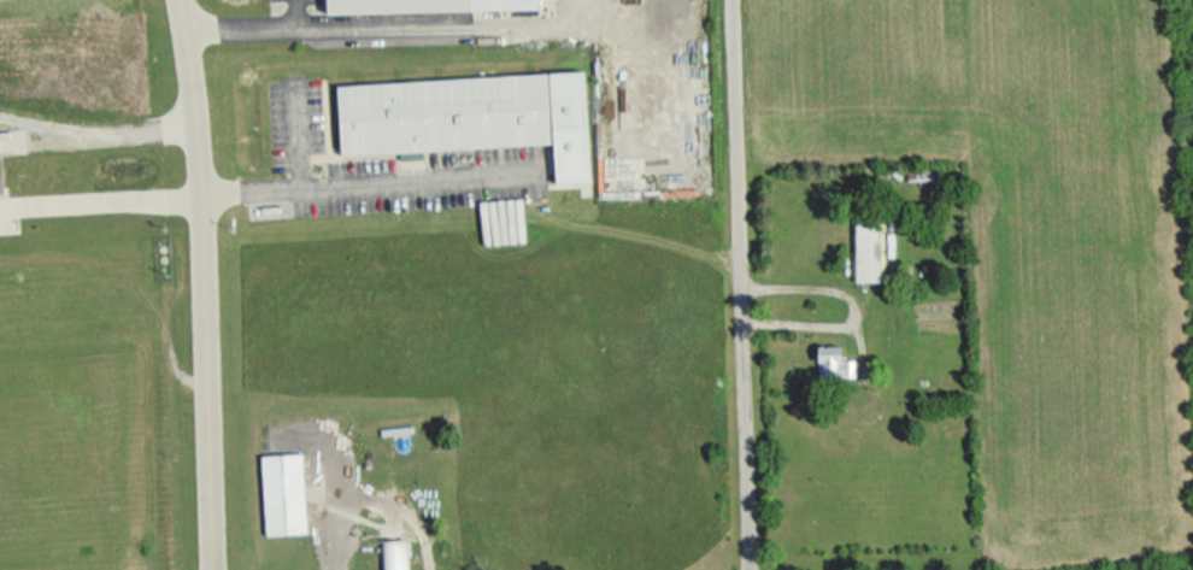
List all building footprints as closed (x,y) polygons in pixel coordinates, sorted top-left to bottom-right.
[(327,13),(537,8),(537,0),(326,0),(327,13)] [(336,83),(340,155),(399,152),(400,159),(423,158),(422,149),(553,143),(555,183),(589,181),(584,71),(336,83)] [(883,219),(855,219),(854,280),(881,281),(883,219)] [(854,358),(841,359),(841,345),(817,346),(818,376),(854,376),(854,358)] [(264,534),(306,533),(302,453),(261,455),(264,534)] [(381,569),(407,569),(406,539),(380,540),(381,569)]
